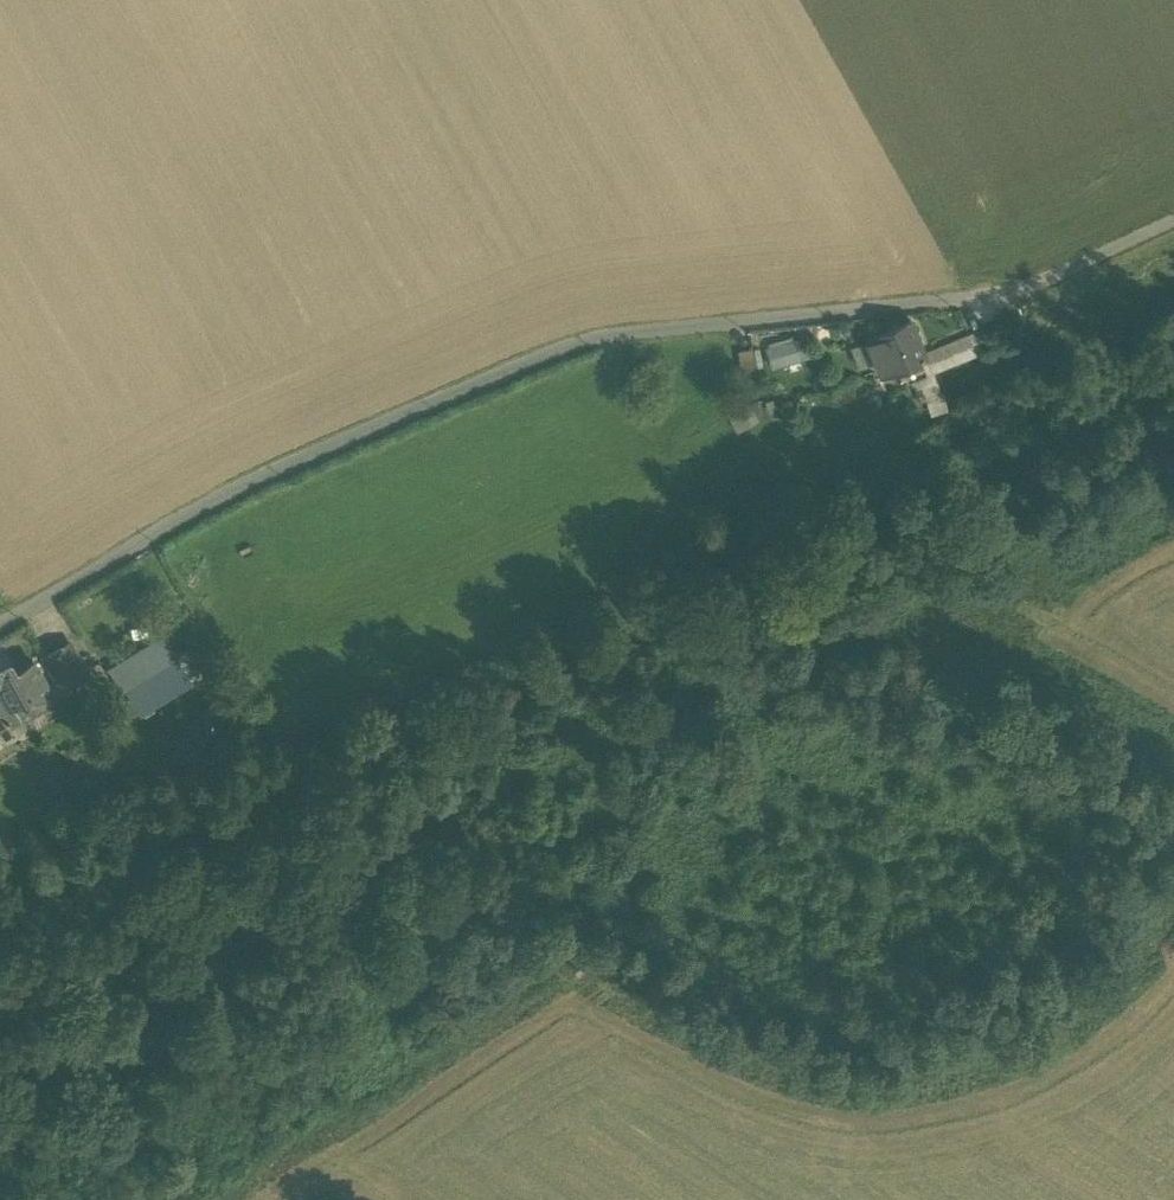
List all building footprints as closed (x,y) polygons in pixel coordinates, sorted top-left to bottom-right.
[(910,320),(878,334),(886,352),(877,356),(883,370),(924,353),(910,320)] [(981,357),(972,336),(926,356),(929,361),(911,369),(914,376),(923,372),(927,380),(981,357)] [(804,341),(766,353),(772,373),(810,361),(804,341)] [(865,345),(850,351),(859,371),(874,365),(865,345)] [(749,353),(737,355),(740,377),(752,375),(749,353)] [(775,401),(763,406),(768,419),(780,414),(775,401)] [(755,407),(728,420),(736,436),(763,423),(755,407)] [(163,638),(131,659),(137,668),(142,664),(149,675),(176,658),(163,638)] [(16,672),(16,671),(0,642),(0,681),(16,672)] [(70,642),(46,656),(62,684),(86,671),(70,642)] [(149,675),(126,690),(143,716),(193,685),(176,658),(149,675)] [(131,659),(114,670),(126,690),(149,675),(142,664),(137,668),(131,659)] [(16,671),(16,672),(0,681),(0,713),(8,708),(24,698),(28,704),(35,705),(41,701),(43,695),(37,685),(45,680),(34,661),(16,671)] [(8,708),(0,713),(9,727),(14,734),(22,729),(8,708)] [(9,727),(0,713),(0,733),(9,727)]
